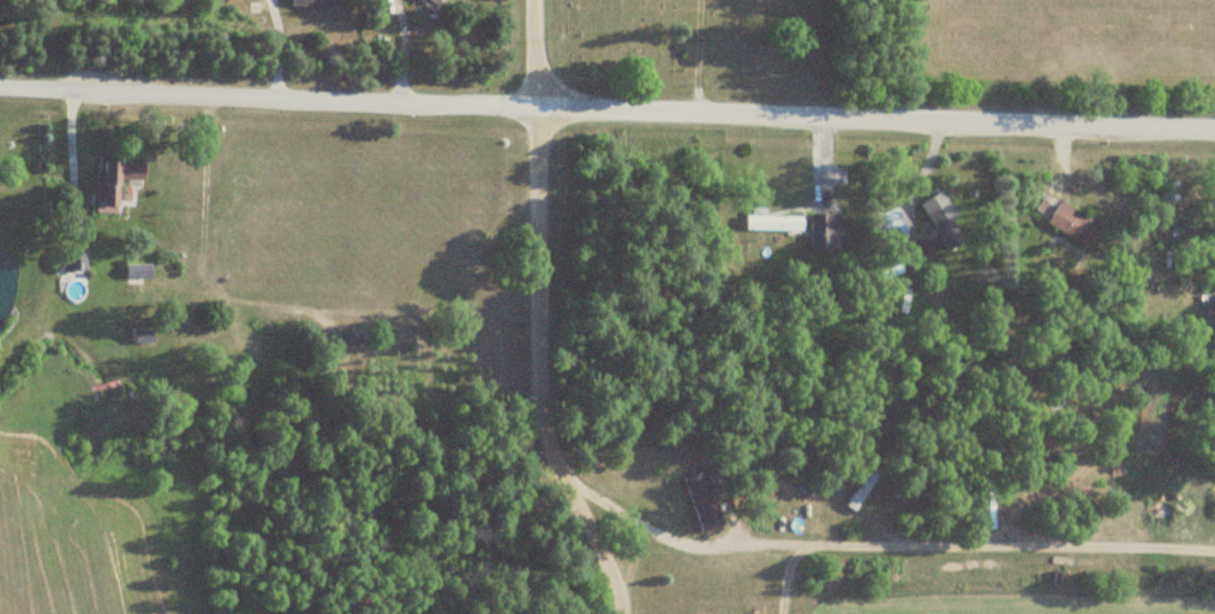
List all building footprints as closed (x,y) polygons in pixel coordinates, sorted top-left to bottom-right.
[(94,170),(94,207),(118,207),(118,160),(102,160),(102,170),(94,170)] [(954,214),(941,190),(919,202),(945,251),(963,241),(950,216),(954,214)] [(1084,247),(1098,226),(1060,201),(1046,222),(1084,247)] [(765,215),(765,207),(746,207),(746,230),(801,230),(801,215),(765,215)] [(840,250),(840,213),(809,213),(809,250),(840,250)] [(900,218),(887,215),(883,230),(897,233),(900,218)] [(55,276),(83,276),(83,248),(55,248),(55,276)] [(125,277),(149,277),(149,266),(125,266),(125,277)] [(149,341),(149,332),(133,332),(133,341),(149,341)] [(865,521),(892,480),(870,466),(843,506),(865,521)] [(700,532),(722,525),(706,471),(684,477),(700,532)]
